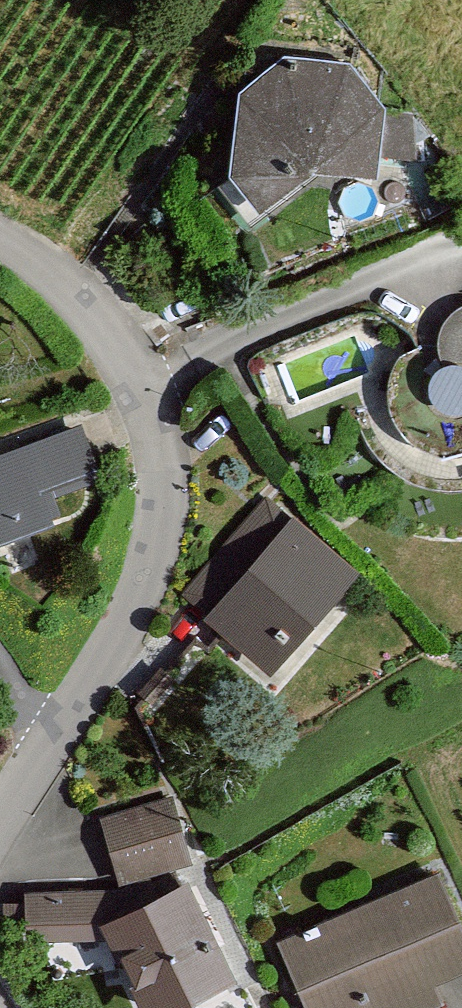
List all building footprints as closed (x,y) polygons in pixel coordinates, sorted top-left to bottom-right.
[(285,59),(239,92),(235,182),(261,230),(316,183),(386,184),(390,106),(358,60),(285,59)] [(460,306),(443,313),(440,328),(439,349),(428,347),(405,338),(378,355),(372,392),(378,421),(388,451),(411,478),(456,491),(461,489),(461,305),(460,306)] [(82,517),(106,480),(107,450),(102,424),(0,457),(0,544),(82,517)] [(277,498),(185,599),(277,683),(369,582),(277,498)] [(177,806),(103,826),(119,886),(193,865),(177,806)] [(299,1007),(430,1007),(461,993),(461,948),(433,884),(275,955),(299,1007)] [(107,928),(141,1007),(227,1007),(243,1001),(197,891),(107,928)]
